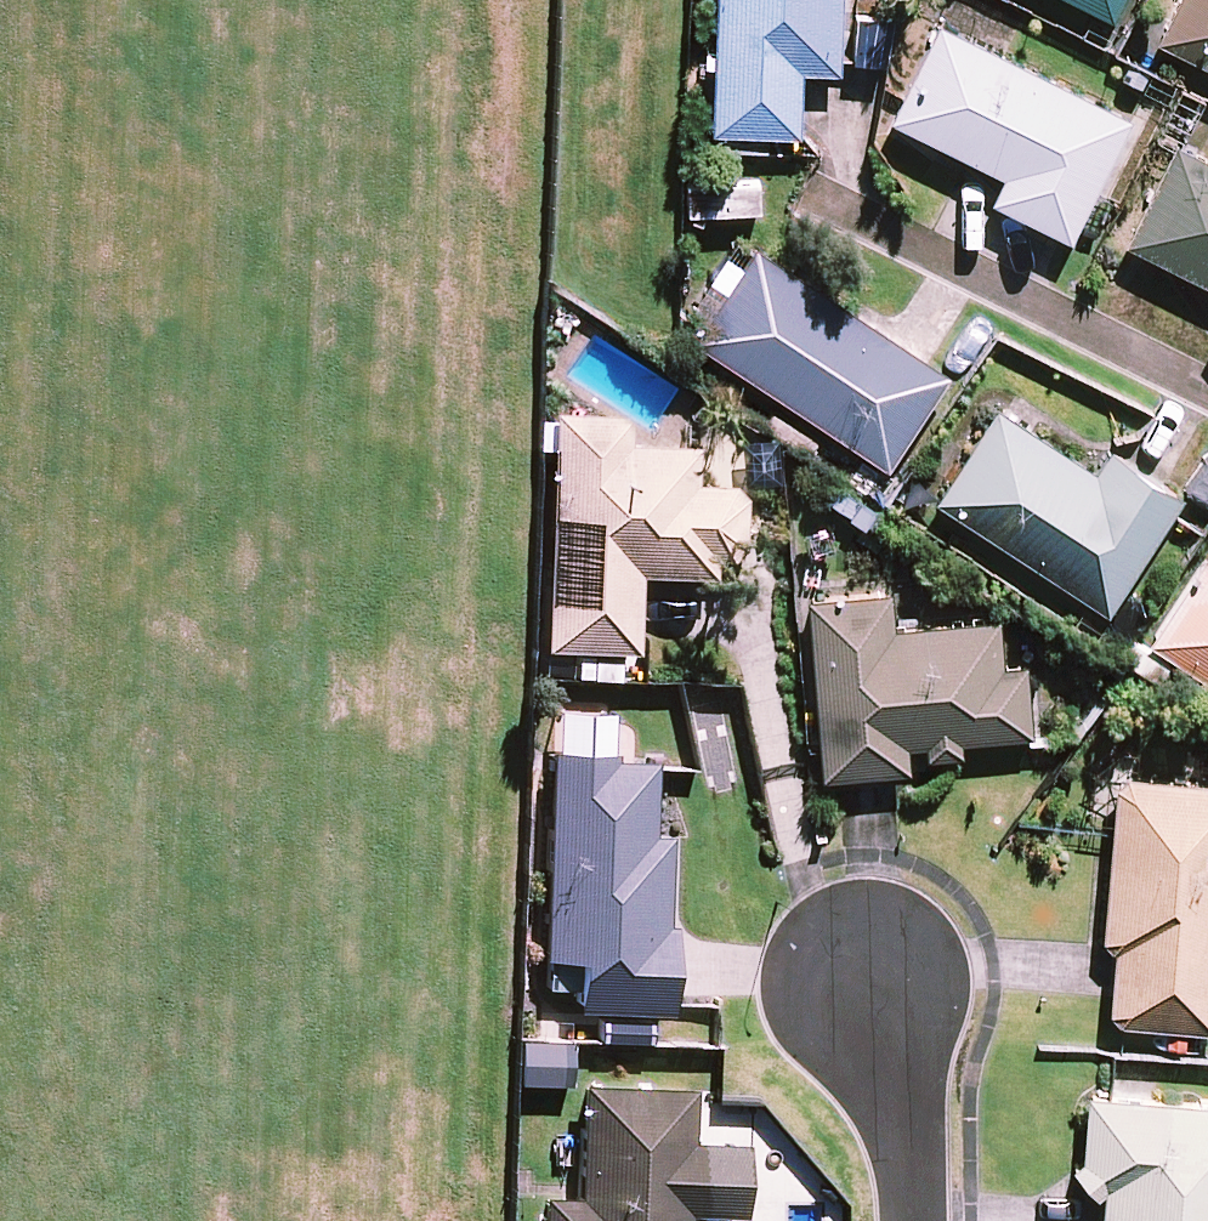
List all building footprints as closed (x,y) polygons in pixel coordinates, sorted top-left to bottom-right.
[(717,133),(806,136),(808,75),(846,76),(848,42),(849,0),(722,0),(717,133)] [(1118,24),(1130,0),(1071,0),(1118,24)] [(1163,44),(1207,67),(1207,0),(1185,0),(1163,44)] [(1074,243),(1136,121),(947,25),(897,124),(1010,181),(998,205),(1074,243)] [(1182,146),(1131,247),(1207,286),(1207,159),(1182,146)] [(701,346),(893,474),(955,381),(763,253),(701,346)] [(1003,413),(940,507),(1112,621),(1189,505),(1116,457),(1102,478),(1003,413)] [(633,426),(560,423),(550,658),(643,662),(646,585),(720,588),(721,571),(736,571),(749,560),(751,509),(737,495),(702,493),(703,457),(651,455),(652,441),(633,426)] [(1153,648),(1207,684),(1207,566),(1153,648)] [(811,603),(827,786),(915,778),(913,754),(932,752),(933,765),(970,762),(969,749),(1040,743),(1034,671),(1010,673),(1006,625),(903,634),(899,595),(811,603)] [(623,763),(555,760),(546,969),(583,970),(581,1020),(676,1024),(679,936),(673,935),(677,846),(659,846),(662,777),(662,772),(622,770),(623,763)] [(1134,780),(1122,794),(1110,945),(1122,959),(1117,1020),(1128,1030),(1207,1036),(1207,786),(1134,780)] [(709,1087),(599,1082),(594,1196),(559,1195),(558,1220),(703,1220),(703,1216),(758,1218),(761,1145),(706,1143),(709,1087)] [(1094,1100),(1088,1165),(1078,1173),(1103,1202),(1111,1195),(1109,1220),(1207,1220),(1207,1110),(1094,1100)]
